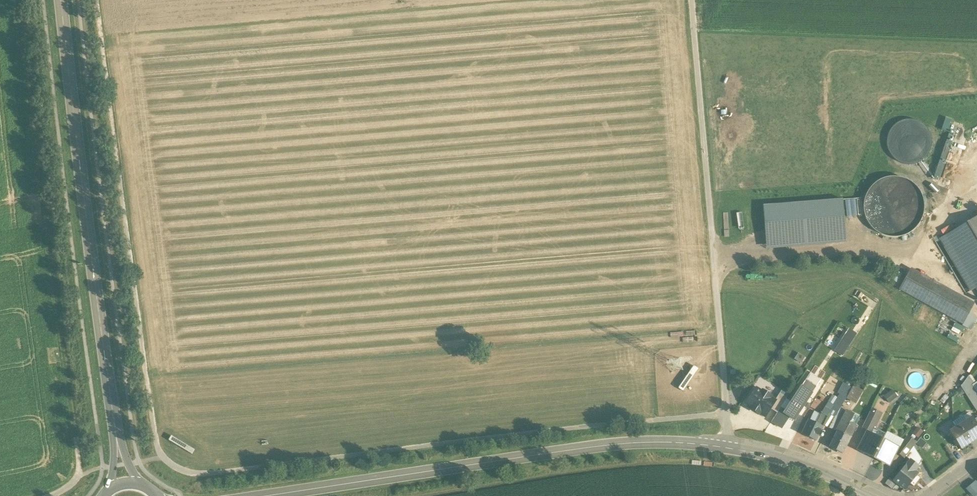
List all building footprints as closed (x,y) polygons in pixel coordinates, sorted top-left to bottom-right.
[(949,129),(953,116),(947,114),(942,127),(949,129)] [(895,135),(899,161),(927,156),(922,125),(903,128),(903,134),(895,135)] [(949,127),(936,176),(943,177),(955,129),(949,127)] [(922,219),(924,207),(921,196),(915,186),(905,179),(893,177),(882,180),(872,186),(866,196),(863,208),(866,219),(872,229),(882,235),(894,238),(905,235),(915,228),(922,219)] [(844,194),(764,198),(767,243),(847,239),(844,194)] [(939,239),(970,292),(976,289),(976,288),(976,217),(939,239)] [(970,311),(907,276),(899,290),(962,325),(966,319),(970,311)] [(974,323),(966,319),(962,325),(970,329),(974,323)] [(844,354),(858,331),(849,325),(835,349),(844,354)] [(971,387),(973,385),(968,377),(961,387),(976,412),(976,396),(971,387)] [(801,386),(785,411),(783,414),(789,418),(795,422),(813,393),(801,386)] [(884,393),(890,401),(899,394),(893,387),(884,393)] [(762,393),(756,389),(746,404),(752,408),(751,410),(758,414),(759,412),(765,416),(770,409),(775,401),(769,397),(770,396),(763,391),(762,393)] [(857,396),(851,406),(860,411),(868,397),(859,391),(857,396)] [(787,398),(779,394),(775,401),(770,409),(777,413),(780,408),(787,398)] [(846,399),(839,395),(833,405),(840,409),(846,399)] [(840,409),(833,405),(830,410),(831,411),(837,414),(840,409)] [(830,410),(825,407),(821,414),(827,418),(831,411),(830,410)] [(780,408),(777,413),(771,422),(782,429),(789,418),(783,414),(785,411),(780,408)] [(871,409),(862,427),(872,432),(881,414),(871,409)] [(831,411),(827,418),(823,426),(828,428),(837,414),(831,411)] [(816,424),(809,420),(802,434),(815,441),(823,426),(827,418),(821,414),(816,424)] [(851,414),(846,423),(849,424),(855,427),(859,419),(851,414)] [(950,432),(961,449),(976,438),(976,425),(972,418),(950,432)] [(843,434),(837,431),(829,448),(842,454),(850,438),(849,438),(855,427),(849,424),(843,434)] [(875,437),(867,432),(858,449),(874,457),(881,443),(874,439),(875,437)] [(918,440),(924,445),(929,439),(923,434),(918,440)] [(908,437),(899,449),(900,450),(898,453),(905,458),(916,444),(908,437)] [(888,446),(881,443),(874,457),(889,465),(897,447),(889,443),(888,446)] [(910,461),(894,481),(905,489),(909,483),(914,487),(921,478),(916,475),(917,474),(914,472),(918,467),(910,461)] [(969,492),(972,495),(976,495),(976,485),(969,492)]
